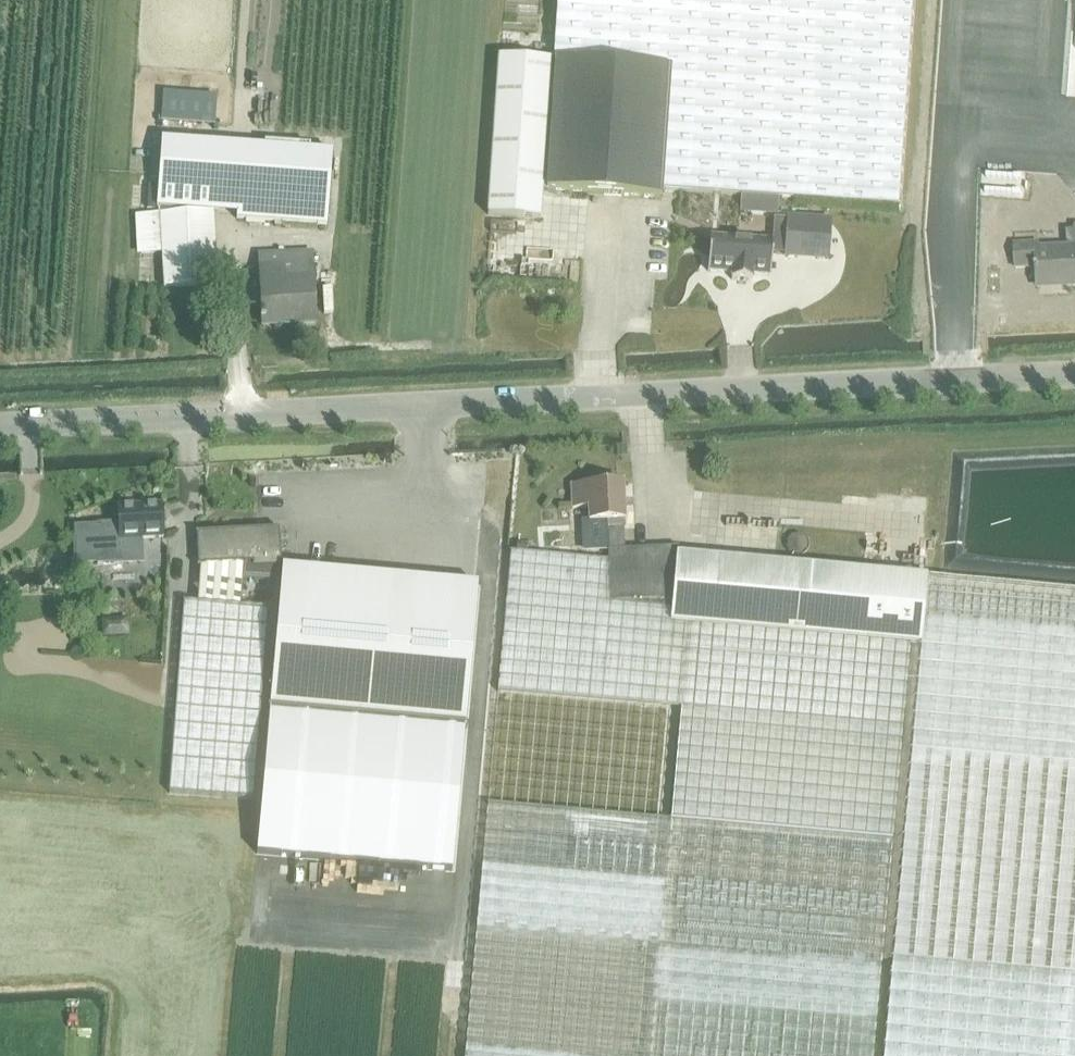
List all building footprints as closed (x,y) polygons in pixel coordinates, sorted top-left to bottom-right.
[(554,61),(556,61),(623,65),(672,68),(664,189),(900,205),(914,0),(558,0),(554,61)] [(499,57),(488,215),(540,219),(544,165),(549,165),(556,61),(554,61),(499,57)] [(549,165),(547,190),(663,198),(664,189),(672,68),(623,65),(556,61),(549,165)] [(161,122),(215,125),(217,95),(163,93),(161,122)] [(238,213),(238,219),(328,226),(332,152),(242,146),(238,213)] [(215,214),(161,216),(162,253),(164,287),(218,285),(215,214)] [(831,222),(787,219),(785,255),(829,258),(831,222)] [(1013,247),(1015,270),(1035,269),(1035,272),(1037,272),(1037,284),(1067,283),(1067,289),(1074,289),(1074,228),(1074,232),(1066,232),(1067,249),(1037,250),(1037,246),(1013,247)] [(772,254),(773,241),(710,237),(708,271),(732,273),(732,280),(752,281),(752,274),(771,276),(772,254)] [(264,327),(318,324),(314,254),(261,257),(264,327)] [(588,486),(572,487),(573,508),(589,508),(590,522),(608,521),(609,551),(608,551),(609,561),(610,603),(672,601),(677,555),(677,548),(625,551),(624,529),(625,529),(622,483),(588,485),(588,486)] [(162,505),(119,507),(119,526),(102,526),(102,524),(74,525),(75,538),(76,538),(76,559),(97,558),(97,564),(122,563),(122,562),(143,561),(142,539),(164,538),(162,505)] [(280,529),(196,534),(196,535),(197,535),(199,567),(198,567),(198,568),(200,568),(243,566),(242,580),(281,582),(282,568),(281,568),(280,531),(280,529)] [(672,601),(670,623),(672,623),(805,635),(811,567),(677,555),(672,601)] [(169,793),(253,799),(268,609),(240,606),(242,580),(243,566),(200,568),(198,603),(184,602),(169,793)] [(811,567),(805,635),(912,645),(920,646),(926,577),(811,567)] [(452,872),(478,585),(473,585),(445,582),(377,576),(347,574),(282,568),(257,854),(368,864),(452,872)] [(884,1055),(1074,1055),(1074,590),(926,577),(920,646),(893,959),(884,1055)] [(473,1055),(871,1055),(910,647),(514,611),(473,1055)]
